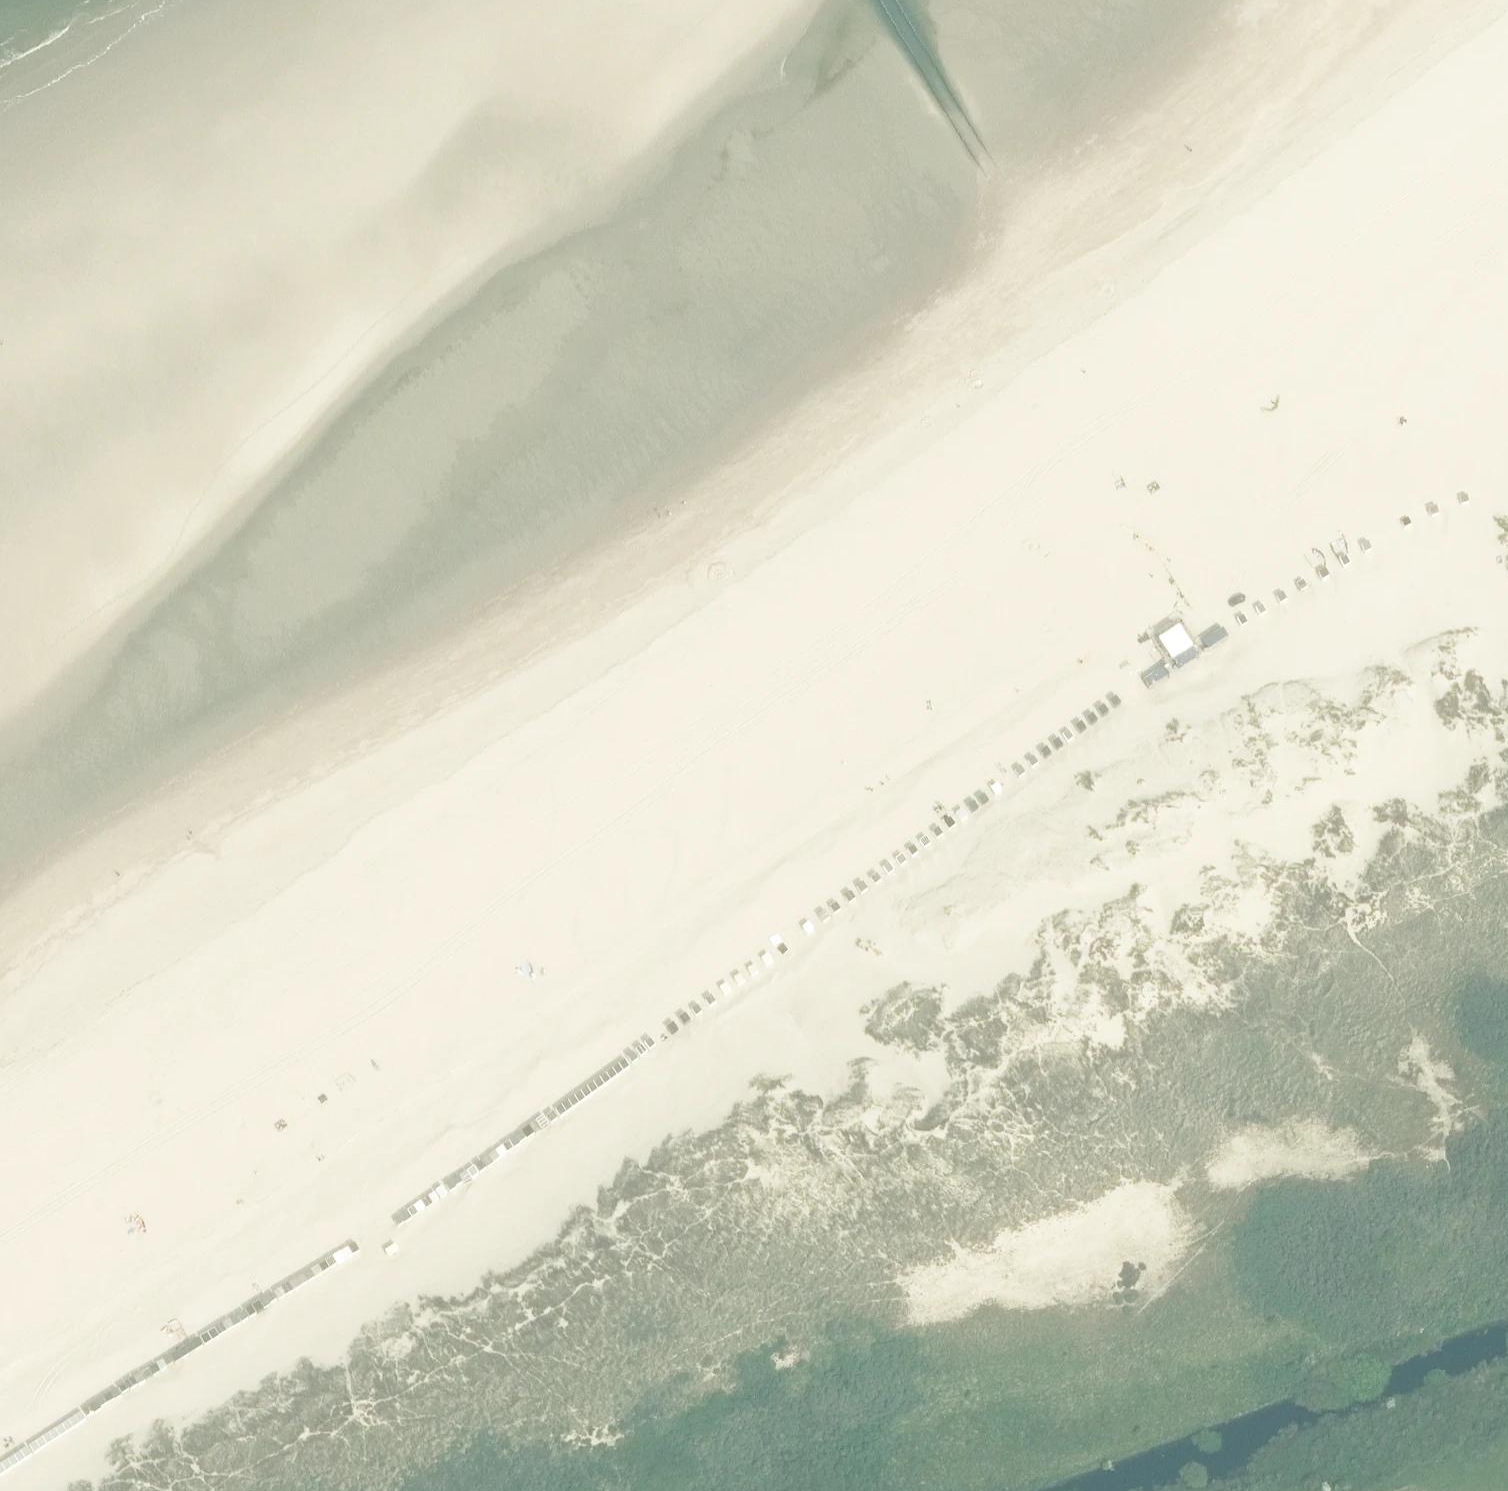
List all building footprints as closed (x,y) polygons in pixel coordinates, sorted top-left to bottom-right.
[(1176,666),(1196,653),(1178,626),(1158,639),(1176,666)] [(1201,644),(1206,653),(1227,639),(1221,631),(1201,644)] [(1169,676),(1163,667),(1143,681),(1148,689),(1169,676)]
